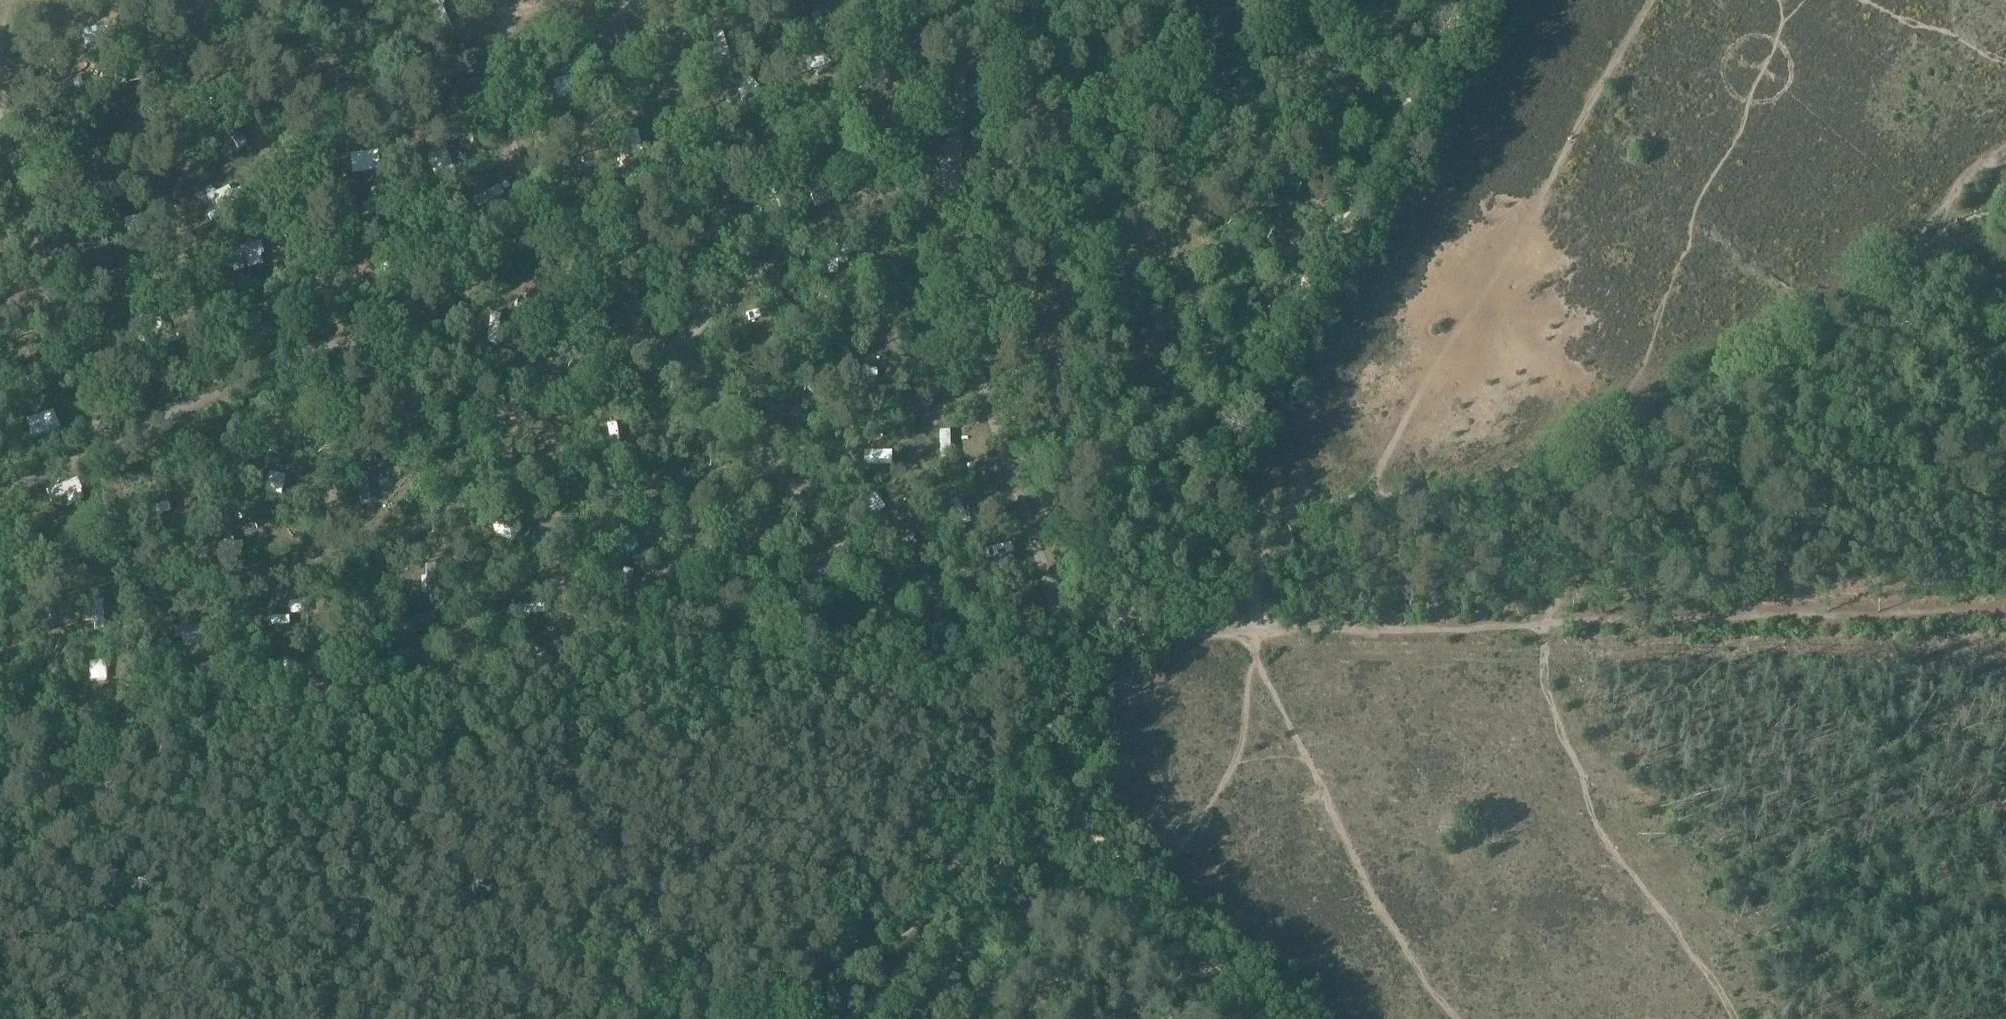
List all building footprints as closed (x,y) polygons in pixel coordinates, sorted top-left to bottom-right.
[(591,32),(603,60),(636,46),(624,18),(591,32)]
